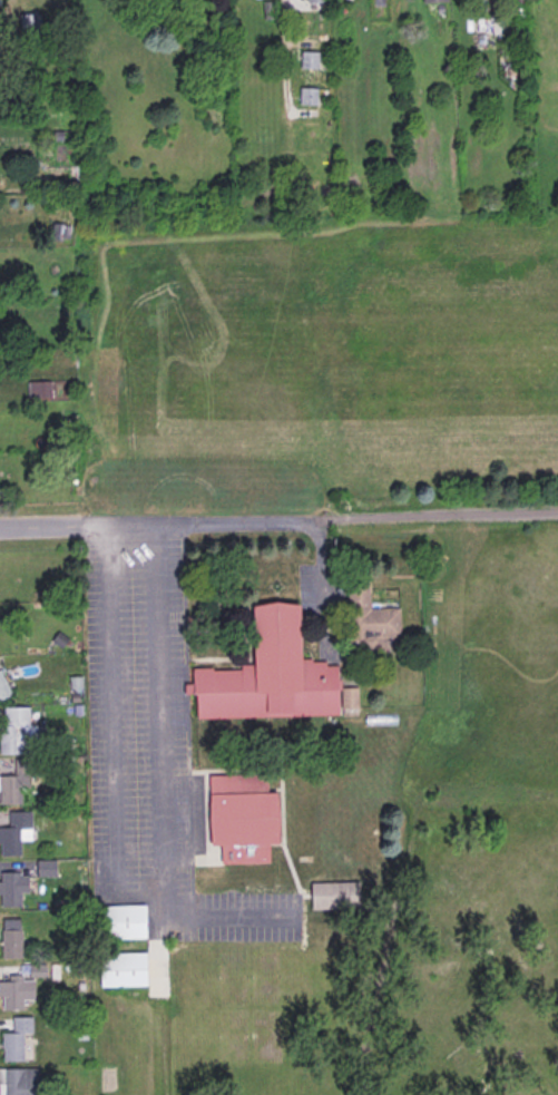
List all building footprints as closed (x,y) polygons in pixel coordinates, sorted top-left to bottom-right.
[(19,13),(39,13),(39,33),(19,33),(19,13)] [(293,63),(294,43),(314,45),(313,66),(293,63)] [(293,82),(312,82),(312,101),(292,101),(293,82)] [(298,106),(319,106),(319,89),(298,89),(298,106)] [(51,130),(61,130),(61,139),(51,139),(51,130)] [(67,180),(77,180),(78,190),(67,192),(67,180)] [(50,223),(68,223),(68,241),(49,239),(50,223)] [(25,374),(48,374),(48,390),(25,390),(25,374)] [(51,382),(28,382),(28,398),(51,398),(51,382)] [(345,574),(368,574),(369,608),(399,608),(399,636),(384,637),(384,653),(344,654),(344,629),(346,629),(345,574)] [(252,606),(275,602),(298,605),(300,658),(310,658),(310,661),(324,661),(324,665),(335,665),(336,680),(339,680),(339,687),(339,690),(336,690),(337,711),(336,711),(336,714),(196,718),(196,715),(195,715),(195,694),(183,694),(183,684),(192,683),(190,671),(192,671),(192,667),(211,667),(211,669),(239,669),(239,664),(253,664),(252,606)] [(49,641),(57,630),(67,638),(60,648),(49,641)] [(0,674),(0,700),(10,696),(0,674)] [(68,676),(80,675),(81,687),(68,687),(68,676)] [(340,687),(356,687),(356,707),(356,708),(356,715),(341,715),(341,708),(340,708),(340,687)] [(69,693),(78,693),(78,702),(69,702),(69,693)] [(71,704),(81,704),(80,714),(72,714),(71,704)] [(0,707),(0,754),(36,754),(36,726),(29,726),(29,707),(0,707)] [(21,804),(20,790),(28,790),(28,776),(40,776),(39,760),(13,760),(13,775),(0,776),(0,804),(21,804)] [(207,775),(266,774),(266,790),(208,792),(207,775)] [(208,794),(275,792),(277,844),(267,844),(268,862),(219,864),(219,845),(209,845),(208,794)] [(19,856),(19,841),(31,841),(31,812),(7,812),(7,828),(0,828),(0,856),(19,856)] [(36,876),(36,860),(53,859),(53,876),(36,876)] [(27,873),(0,873),(0,907),(20,907),(20,894),(27,894),(27,873)] [(310,883),(358,881),(359,908),(311,909),(310,883)] [(98,939),(97,906),(144,905),(145,938),(98,939)] [(0,960),(20,960),(20,919),(0,919),(0,960)] [(98,954),(145,952),(146,986),(99,987),(98,954)] [(21,1010),(21,1000),(32,1000),(32,978),(0,978),(0,1010),(21,1010)] [(30,1062),(30,1018),(10,1018),(10,1033),(1,1033),(1,1062),(30,1062)] [(37,1070),(0,1070),(0,1093),(1,1093),(1,1094),(37,1094),(37,1070)]
